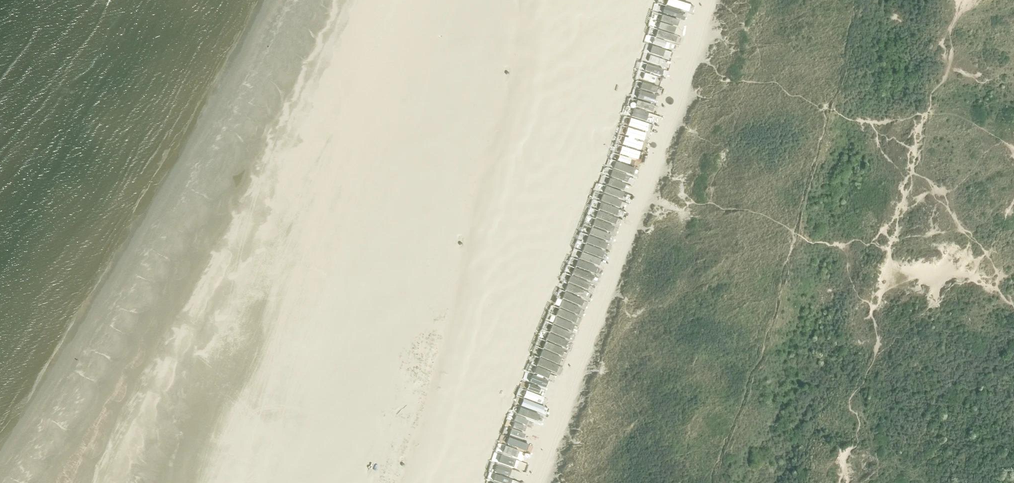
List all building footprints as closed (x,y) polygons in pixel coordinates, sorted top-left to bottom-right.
[(687,12),(689,4),(672,0),(665,0),(662,15),(680,19),(682,11),(687,12)] [(660,14),(653,37),(646,35),(644,42),(670,50),(675,36),(672,35),(677,20),(660,14)] [(665,70),(670,53),(649,46),(647,51),(644,50),(638,70),(637,70),(635,77),(656,84),(661,69),(665,70)] [(637,81),(635,88),(653,92),(655,86),(637,81)] [(649,102),(651,95),(635,89),(632,96),(649,102)] [(647,110),(648,103),(631,100),(630,106),(647,110)] [(629,107),(626,114),(649,123),(651,115),(629,107)] [(595,181),(537,376),(549,379),(550,374),(556,375),(579,299),(584,300),(586,294),(585,294),(603,233),(611,236),(617,218),(618,219),(620,212),(613,210),(624,174),(627,175),(630,166),(622,164),(625,156),(632,158),(643,122),(624,116),(605,178),(598,176),(596,182),(595,181)] [(526,386),(522,397),(533,402),(539,388),(543,390),(547,382),(530,375),(525,386),(526,386)] [(525,435),(532,403),(517,400),(504,458),(515,460),(519,442),(519,441),(520,434),(525,435)]
